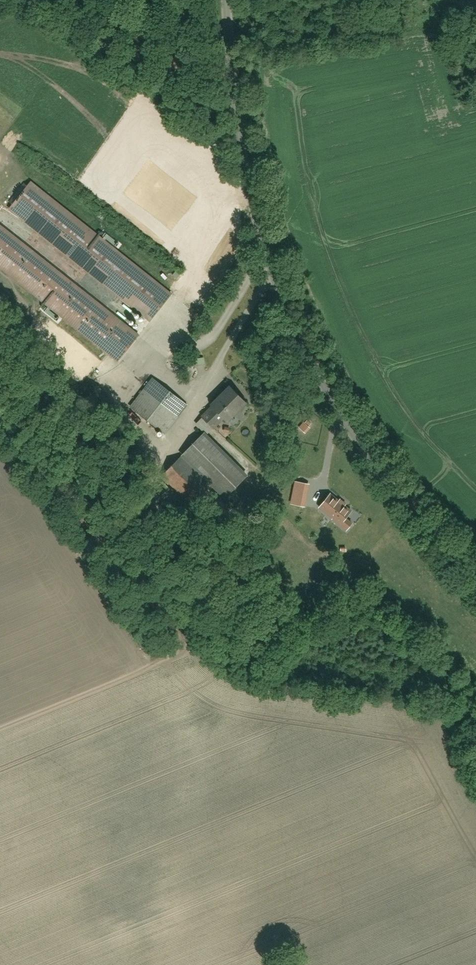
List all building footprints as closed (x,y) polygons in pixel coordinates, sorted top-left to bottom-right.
[(132,330),(141,318),(146,322),(172,287),(33,180),(6,214),(132,311),(123,322),(0,227),(0,285),(109,369),(137,333),(132,330)] [(151,376),(137,398),(175,423),(189,400),(151,376)] [(227,383),(197,420),(219,438),(249,401),(227,383)] [(200,436),(180,456),(221,496),(241,476),(200,436)] [(173,461),(158,478),(186,503),(200,491),(173,461)] [(345,517),(351,510),(330,493),(318,507),(346,530),(352,523),(345,517)]
